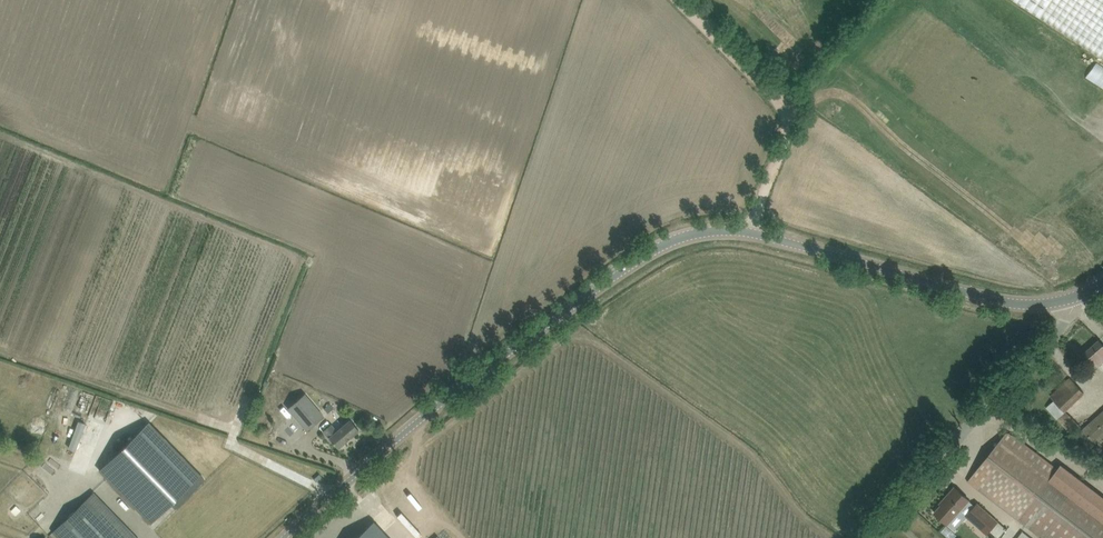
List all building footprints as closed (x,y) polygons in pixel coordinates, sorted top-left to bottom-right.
[(1102,58),(1102,0),(1015,0),(1102,58)] [(1102,361),(1102,345),(1100,342),(1087,353),(1098,366),(1102,361)] [(1085,393),(1077,385),(1070,377),(1050,396),(1054,401),(1046,408),(1073,436),(1081,428),(1066,412),(1085,393)] [(323,416),(304,394),(287,408),(306,430),(323,416)] [(330,404),(324,409),(327,413),(333,408),(331,403),(330,404)] [(1076,434),(1090,448),(1102,437),(1102,410),(1076,434)] [(330,424),(323,431),(337,448),(358,430),(349,420),(336,431),(330,424)] [(149,421),(98,470),(149,523),(170,503),(175,508),(205,479),(149,421)] [(1015,440),(1006,433),(968,481),(1040,537),(1102,537),(1102,497),(1061,464),(1055,472),(1015,440)] [(969,500),(963,495),(955,487),(943,500),(945,503),(942,506),(941,505),(934,513),(947,524),(958,512),(965,518),(965,517),(986,536),(990,532),(999,521),(979,504),(975,508),(968,502),(969,500)] [(84,502),(58,526),(52,532),(58,537),(119,537),(84,502)] [(45,535),(20,504),(0,520),(0,537),(41,537),(45,535)] [(354,537),(389,537),(373,521),(354,537)] [(990,532),(997,537),(998,537),(1006,528),(999,521),(990,532)] [(417,533),(421,537),(433,530),(429,525),(417,533)]
